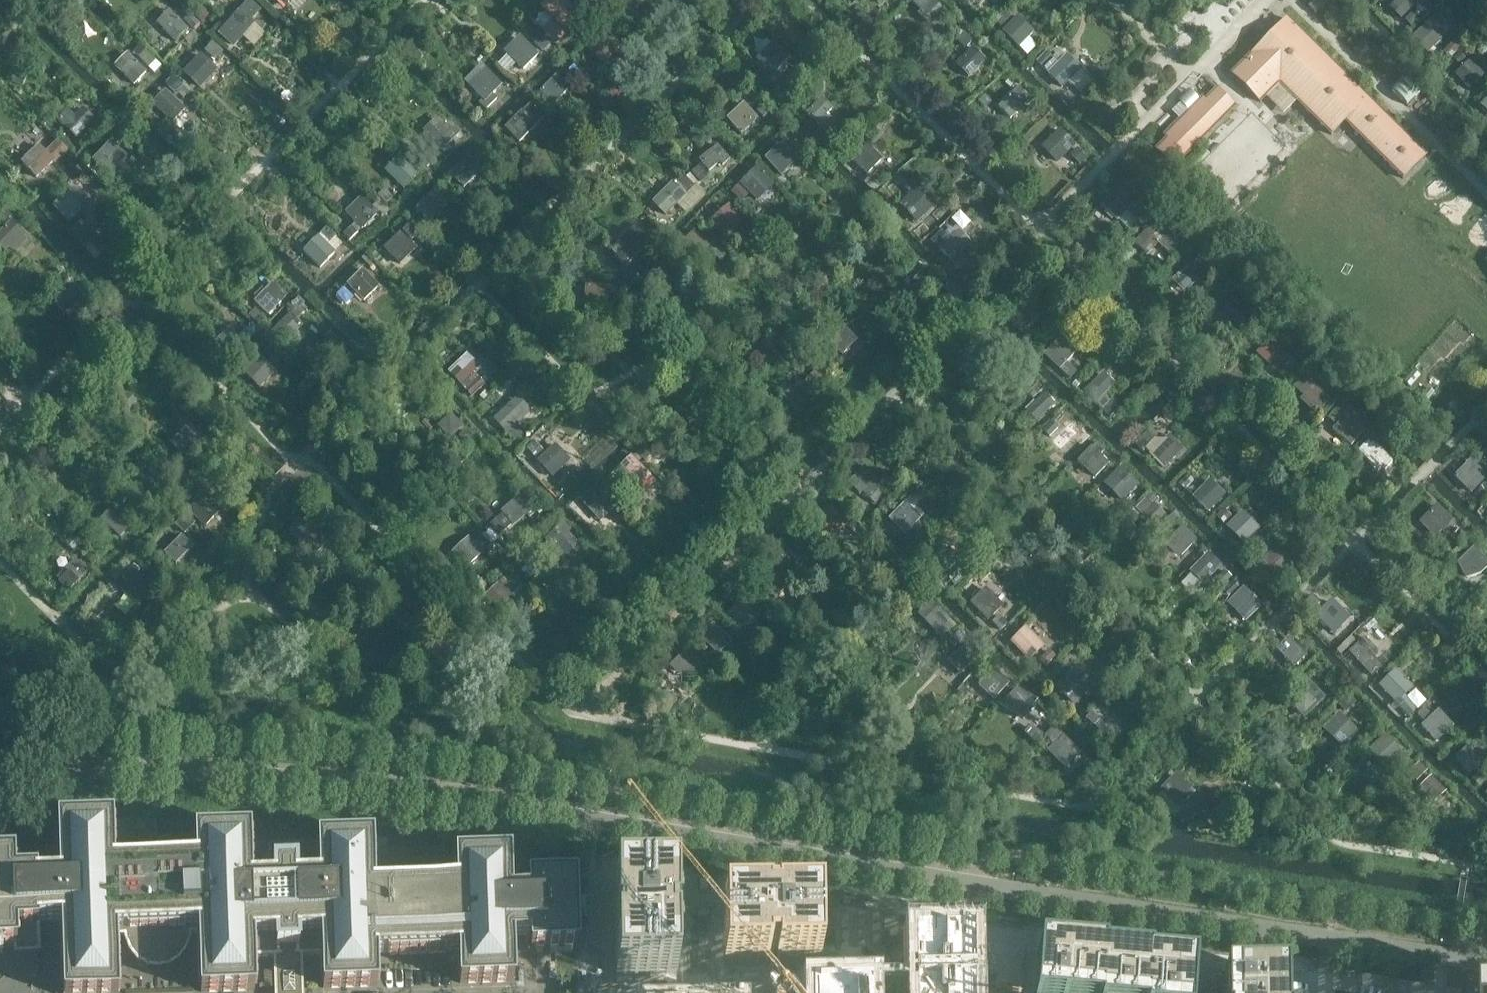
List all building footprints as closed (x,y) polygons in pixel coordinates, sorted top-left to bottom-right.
[(257,44),(269,31),(255,18),(264,8),(256,0),(249,0),(220,30),(237,45),(247,35),(257,44)] [(290,16),(306,0),(273,0),(290,16)] [(558,39),(583,11),(571,0),(550,0),(534,18),(558,39)] [(947,8),(940,0),(913,0),(931,21),(947,8)] [(979,10),(988,0),(969,0),(979,10)] [(1401,27),(1420,7),(1413,0),(1390,0),(1382,8),(1401,27)] [(171,7),(159,20),(179,39),(192,26),(171,7)] [(1043,38),(1019,14),(1005,28),(1029,52),(1043,38)] [(1430,50),(1448,32),(1434,17),(1415,35),(1430,50)] [(1425,156),(1287,18),(1232,74),(1260,102),(1279,82),(1331,135),(1345,121),(1403,178),(1425,156)] [(499,54),(519,72),(538,52),(518,34),(499,54)] [(753,56),(772,75),(791,55),(772,36),(753,56)] [(571,59),(591,78),(610,58),(590,40),(571,59)] [(950,61),(970,80),(989,60),(969,41),(950,61)] [(109,68),(128,87),(147,67),(128,49),(109,68)] [(200,51),(184,68),(202,84),(218,67),(200,51)] [(1042,76),(1061,95),(1081,75),(1061,56),(1042,76)] [(1448,75),(1467,94),(1486,74),(1467,56),(1448,75)] [(484,61),(466,80),(492,105),(501,96),(496,91),(505,81),(484,61)] [(166,87),(155,105),(177,119),(189,102),(166,87)] [(1174,166),(1234,106),(1217,89),(1157,149),(1174,166)] [(1180,106),(1187,113),(1199,101),(1192,94),(1180,106)] [(59,116),(79,138),(99,119),(79,98),(59,116)] [(714,129),(734,147),(753,128),(733,109),(714,129)] [(491,139),(511,158),(530,138),(510,120),(491,139)] [(1039,142),(1058,161),(1077,141),(1058,122),(1039,142)] [(410,144),(430,163),(449,143),(429,124),(410,144)] [(117,136),(93,159),(109,176),(133,152),(117,136)] [(843,156),(863,175),(882,155),(862,136),(843,156)] [(19,158),(38,177),(57,157),(38,139),(19,158)] [(766,156),(786,175),(801,158),(781,140),(766,156)] [(677,179),(689,192),(731,154),(719,141),(677,179)] [(454,170),(467,185),(487,167),(474,152),(454,170)] [(396,160),(388,167),(405,189),(413,182),(396,160)] [(738,182),(758,200),(777,181),(757,162),(738,182)] [(73,223),(92,204),(73,185),(54,205),(73,223)] [(643,204),(663,223),(682,203),(662,185),(643,204)] [(902,200),(918,220),(936,206),(920,186),(902,200)] [(1108,208),(1127,227),(1146,207),(1127,188),(1108,208)] [(734,202),(716,213),(728,233),(746,222),(734,202)] [(405,223),(425,242),(444,222),(424,203),(405,223)] [(335,224),(355,243),(374,223),(354,204),(335,224)] [(966,228),(974,220),(963,209),(955,217),(966,228)] [(12,256),(31,236),(12,217),(0,229),(0,244),(12,256)] [(611,245),(631,264),(656,237),(635,217),(624,229),(625,230),(611,245)] [(1143,238),(1167,259),(1182,243),(1158,222),(1143,238)] [(403,262),(419,245),(402,229),(386,247),(403,262)] [(921,256),(940,275),(959,255),(940,236),(921,256)] [(1174,278),(1186,289),(1205,269),(1194,258),(1174,278)] [(90,297),(71,278),(52,297),(71,316),(90,297)] [(334,300),(353,319),(372,299),(353,281),(334,300)] [(579,312),(607,311),(606,284),(579,285),(579,312)] [(241,314),(260,333),(279,313),(260,294),(241,314)] [(1006,317),(1026,336),(1045,316),(1025,297),(1006,317)] [(833,341),(845,352),(860,336),(847,325),(833,341)] [(1040,354),(1060,373),(1079,353),(1059,334),(1040,354)] [(1260,351),(1279,372),(1295,357),(1276,337),(1260,351)] [(453,375),(472,394),(491,374),(472,355),(453,375)] [(232,379),(252,398),(271,378),(251,359),(232,379)] [(1077,389),(1097,408),(1116,388),(1096,369),(1077,389)] [(780,395),(799,414),(819,394),(799,375),(780,395)] [(1315,412),(1331,398),(1313,378),(1297,391),(1315,412)] [(512,434),(538,411),(520,391),(494,414),(512,434)] [(1048,392),(1028,408),(1037,420),(1057,404),(1048,392)] [(1353,444),(1368,428),(1341,403),(1326,419),(1353,444)] [(430,427),(450,445),(469,426),(449,407),(430,427)] [(1063,447),(1077,434),(1085,442),(1095,433),(1087,423),(1081,429),(1071,418),(1052,436),(1063,447)] [(171,439),(190,457),(209,437),(190,419),(171,439)] [(1165,472),(1184,452),(1165,433),(1146,453),(1165,472)] [(1076,455),(1084,441),(1074,436),(1066,449),(1076,455)] [(1075,456),(1095,475),(1114,455),(1094,436),(1075,456)] [(533,458),(553,477),(572,457),(552,438),(533,458)] [(1384,439),(1369,445),(1377,468),(1392,462),(1384,439)] [(620,467),(639,485),(658,465),(639,447),(620,467)] [(1473,492),(1486,478),(1486,468),(1473,454),(1454,473),(1473,492)] [(846,480),(866,499),(885,479),(865,460),(846,480)] [(1123,499),(1141,481),(1123,464),(1105,482),(1123,499)] [(1212,476),(1194,494),(1211,510),(1228,492),(1212,476)] [(1145,482),(1126,501),(1157,530),(1175,510),(1145,482)] [(185,509),(205,527),(224,507),(205,489),(185,509)] [(575,509),(595,528),(614,508),(594,489),(575,509)] [(523,493),(503,510),(516,525),(536,508),(523,493)] [(1435,546),(1461,522),(1439,499),(1414,523),(1435,546)] [(891,535),(923,535),(922,500),(890,501),(891,535)] [(92,521),(112,540),(131,520),(112,501),(92,521)] [(1241,545),(1260,525),(1241,506),(1222,526),(1241,545)] [(1179,560),(1198,540),(1178,522),(1159,542),(1179,560)] [(447,551),(466,570),(485,550),(466,531),(447,551)] [(179,562),(197,545),(185,532),(167,549),(179,562)] [(530,553),(549,571),(568,552),(549,533),(530,553)] [(1475,581),(1486,568),(1486,554),(1475,542),(1456,562),(1475,581)] [(1263,561),(1278,573),(1291,558),(1277,546),(1263,561)] [(1224,565),(1211,550),(1192,568),(1205,582),(1224,565)] [(915,572),(934,591),(953,571),(934,552),(915,572)] [(51,573),(71,592),(90,572),(70,553),(51,573)] [(486,591),(505,610),(524,590),(505,571),(486,591)] [(109,598),(129,617),(148,597),(128,578),(109,598)] [(1223,600),(1242,619),(1261,599),(1242,580),(1223,600)] [(967,603),(987,622),(1006,602),(986,583),(967,603)] [(1309,618),(1328,636),(1347,617),(1328,598),(1309,618)] [(946,644),(963,629),(935,599),(918,614),(946,644)] [(731,617),(748,630),(761,613),(744,600),(731,617)] [(1008,639),(1027,658),(1046,638),(1027,620),(1008,639)] [(710,642),(722,653),(736,638),(725,627),(710,642)] [(1298,665),(1310,653),(1291,635),(1280,647),(1298,665)] [(1389,663),(1366,636),(1352,649),(1375,675),(1389,663)] [(666,661),(685,679),(704,660),(685,641),(666,661)] [(1071,667),(1058,659),(1047,680),(1059,687),(1071,667)] [(1376,686),(1395,705),(1415,685),(1395,666),(1376,686)] [(1072,699),(1090,681),(1076,668),(1058,686),(1072,699)] [(1284,695),(1303,714),(1322,694),(1303,675),(1284,695)] [(999,704),(1018,723),(1037,703),(1018,684),(999,704)] [(1084,716),(1103,735),(1122,715),(1103,696),(1084,716)] [(1441,740),(1458,722),(1440,705),(1423,723),(1441,740)] [(1327,727),(1345,746),(1363,730),(1344,710),(1327,727)] [(1049,749),(1067,767),(1084,750),(1066,732),(1049,749)] [(1387,733),(1372,751),(1392,767),(1406,748),(1387,733)] [(1468,776),(1486,756),(1486,755),(1468,737),(1449,757),(1468,776)] [(1411,789),(1430,808),(1449,788),(1430,770),(1411,789)] [(1158,796),(1177,814),(1196,795),(1177,776),(1158,796)] [(576,896),(576,886),(575,879),(575,876),(575,872),(575,864),(510,856),(493,856),(493,852),(472,852),(472,857),(456,858),(445,858),(444,846),(387,848),(386,839),(372,839),(356,839),(356,835),(335,836),(335,840),(318,841),(250,843),(250,832),(233,833),(233,831),(233,828),(212,829),(212,833),(211,834),(206,834),(202,834),(200,834),(196,834),(156,836),(155,818),(112,820),(96,820),(96,818),(96,815),(75,816),(75,821),(58,821),(58,822),(40,822),(36,823),(11,823),(11,826),(0,826),(0,950),(3,950),(3,945),(39,944),(38,922),(62,922),(64,992),(118,992),(116,938),(128,937),(128,940),(129,942),(132,950),(133,952),(138,958),(140,959),(147,963),(150,964),(158,965),(160,965),(168,963),(170,962),(177,958),(178,956),(183,950),(184,948),(187,941),(187,938),(187,935),(199,935),(201,992),(255,990),(254,958),(274,957),(281,957),(281,958),(281,959),(281,960),(280,960),(280,961),(280,962),(281,963),(281,964),(282,965),(282,966),(283,966),(283,967),(284,967),(284,968),(285,968),(286,968),(287,969),(288,969),(289,969),(290,969),(291,968),(292,968),(293,967),(294,966),(295,965),(295,964),(296,963),(296,962),(296,961),(296,960),(296,959),(296,958),(295,957),(322,956),(323,988),(377,986),(376,954),(388,954),(388,955),(447,953),(447,951),(459,951),(460,983),(514,982),(513,937),(531,937),(531,949),(578,947),(576,909),(576,896)] [(614,879),(616,992),(971,992),(970,942),(819,945),(818,903),(675,905),(675,878),(614,879)] [(1193,971),(1152,968),(1148,967),(1148,965),(1144,964),(1107,961),(1102,961),(1103,958),(1099,958),(1039,953),(1038,964),(1035,992),(1191,992),(1193,971)] [(1223,980),(1223,984),(1224,984),(1224,992),(1282,992),(1282,990),(1273,990),(1273,980),(1234,981),(1227,981),(1227,980),(1223,980)]
